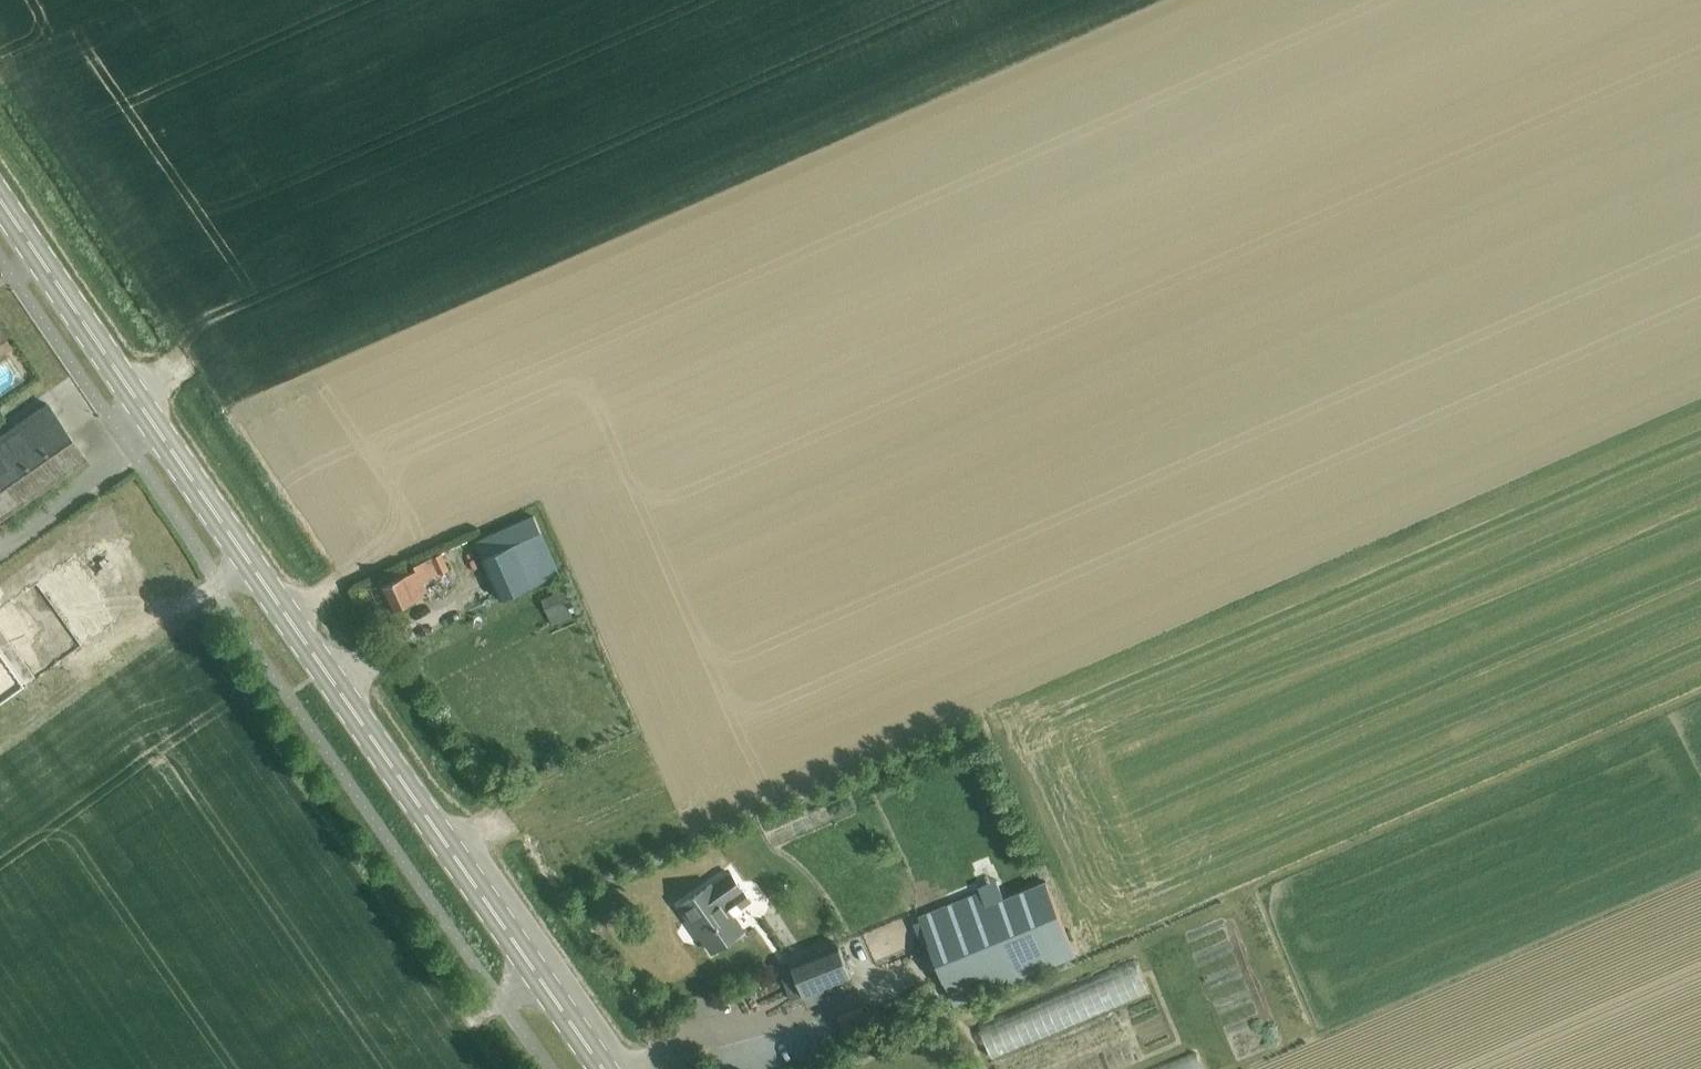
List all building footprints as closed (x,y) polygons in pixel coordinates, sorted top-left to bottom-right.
[(9,349),(0,335),(0,356),(9,349)] [(72,467),(84,459),(46,406),(0,438),(0,517),(72,467)] [(559,573),(534,516),(475,541),(501,598),(559,573)] [(447,569),(439,553),(412,566),(415,571),(380,587),(391,611),(426,595),(420,582),(447,569)] [(75,555),(0,609),(0,705),(120,618),(75,555)] [(565,589),(555,593),(562,610),(573,605),(565,589)] [(708,885),(678,907),(712,953),(742,931),(731,916),(741,908),(737,903),(745,897),(741,891),(728,874),(710,888),(708,885)] [(951,1005),(1074,957),(1044,881),(984,904),(979,891),(916,915),(951,1005)] [(801,993),(848,973),(835,943),(788,963),(801,993)] [(983,1019),(1001,1068),(1035,1068),(1132,1035),(1121,1005),(1154,993),(1143,962),(983,1019)] [(1206,1052),(1158,1068),(1212,1068),(1206,1052)]
